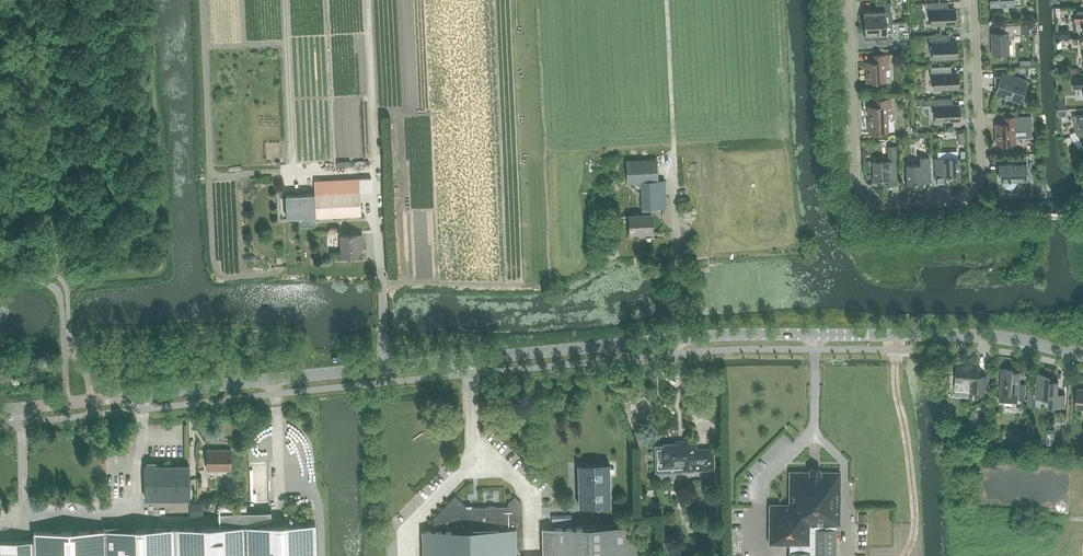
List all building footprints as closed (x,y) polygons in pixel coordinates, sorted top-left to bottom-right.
[(876,3),(877,10),(864,11),(864,24),(893,23),(893,14),(891,14),(890,2),(876,3)] [(931,10),(931,24),(954,23),(953,9),(949,9),(948,2),(928,3),(928,10),(931,10)] [(1005,22),(1027,23),(1027,14),(1005,13),(1005,22)] [(893,31),(893,23),(864,24),(865,38),(878,37),(878,44),(892,44),(892,31),(893,31)] [(993,55),(1009,54),(1008,34),(1021,34),(1020,24),(1001,25),(1001,33),(992,33),(993,55)] [(1029,24),(1020,24),(1021,34),(1030,33),(1029,24)] [(950,42),(950,34),(930,35),(930,43),(932,43),(933,58),(956,57),(955,42),(950,42)] [(873,55),(874,61),(866,62),(866,71),(868,71),(869,82),(886,82),(886,76),(890,75),(889,54),(873,55)] [(951,73),(951,66),(931,67),(931,75),(934,74),(934,89),(957,88),(956,73),(951,73)] [(1020,103),(1020,102),(1022,96),(1026,96),(1026,84),(1027,80),(1002,72),(1001,75),(994,76),(995,86),(997,86),(995,94),(994,94),(1020,103)] [(1075,76),(1075,87),(1082,87),(1082,75),(1075,76)] [(371,165),(369,96),(334,96),(335,166),(352,165),(352,166),(371,165)] [(875,99),(876,106),(868,106),(868,115),(870,115),(871,126),(869,126),(869,133),(889,132),(888,120),(893,120),(892,98),(875,99)] [(936,121),(958,120),(958,105),(953,105),(953,98),(932,99),(933,107),(935,107),(936,121)] [(920,105),(920,120),(931,120),(931,105),(920,105)] [(1077,132),(1080,138),(1082,142),(1082,115),(1074,115),(1074,118),(1074,119),(1075,125),(1077,131),(1077,132)] [(997,144),(1016,143),(1016,137),(1020,137),(1019,116),(1001,117),(1001,123),(996,123),(996,132),(998,132),(998,137),(996,137),(997,144)] [(889,146),(889,160),(873,161),(874,180),(887,179),(888,185),(897,184),(896,161),(898,161),(898,146),(889,146)] [(916,187),(916,183),(924,183),(924,181),(931,181),(930,157),(920,157),(920,164),(907,165),(908,184),(910,184),(910,185),(916,187)] [(936,182),(946,182),(946,176),(959,176),(959,157),(935,158),(936,182)] [(1015,164),(1000,165),(1000,180),(1003,180),(1004,183),(1007,185),(1010,186),(1013,185),(1015,183),(1016,179),(1027,179),(1026,158),(1015,159),(1015,164)] [(627,183),(641,182),(641,181),(658,180),(657,160),(626,161),(627,183)] [(643,215),(630,216),(630,233),(652,232),(651,215),(651,207),(666,206),(665,180),(658,180),(641,181),(641,182),(642,194),(637,194),(638,207),(642,206),(642,207),(643,207),(643,215)] [(315,193),(316,217),(361,214),(360,191),(315,193)] [(315,193),(285,195),(286,218),(316,217),(315,193)] [(362,234),(341,235),(342,256),(356,256),(363,248),(362,234)] [(977,393),(978,391),(987,392),(989,375),(980,375),(981,366),(957,364),(955,386),(963,387),(964,381),(971,382),(971,390),(971,393),(973,394),(975,394),(977,393)] [(1020,383),(1021,371),(1010,370),(1010,368),(1002,368),(1000,401),(1018,403),(1019,399),(1026,399),(1027,383),(1020,383)] [(1059,381),(1051,380),(1051,376),(1038,373),(1037,382),(1035,383),(1037,388),(1036,398),(1049,399),(1048,406),(1065,407),(1066,394),(1058,394),(1059,381)] [(988,430),(975,430),(975,440),(987,440),(988,430)] [(663,464),(660,464),(658,465),(656,467),(655,470),(655,473),(656,475),(658,477),(660,478),(669,477),(669,465),(694,464),(694,469),(713,468),(712,449),(696,450),(696,441),(678,442),(678,444),(665,445),(665,453),(662,453),(663,464)] [(1081,442),(1067,441),(1066,449),(1080,450),(1081,442)] [(208,469),(231,469),(231,449),(208,449),(208,469)] [(610,464),(578,464),(579,507),(611,506),(610,464)] [(146,499),(190,499),(190,466),(156,466),(156,465),(147,465),(147,466),(146,466),(146,499)] [(769,504),(769,544),(790,545),(789,555),(836,555),(836,525),(841,525),(841,472),(822,471),(822,468),(809,468),(809,471),(790,471),(789,504),(769,504)] [(517,549),(523,548),(522,503),(515,497),(508,504),(508,506),(494,507),(495,509),(489,509),(489,507),(466,507),(466,505),(456,496),(433,519),(434,530),(423,530),(424,555),(517,555),(517,549)] [(219,515),(220,528),(176,529),(176,555),(318,555),(317,526),(275,527),(274,514),(219,515)] [(543,527),(544,555),(637,555),(637,525),(543,527)] [(107,530),(107,555),(176,555),(176,529),(137,530),(137,528),(114,529),(114,530),(107,530)] [(34,532),(34,541),(35,555),(107,555),(107,530),(34,532)] [(710,541),(721,541),(721,532),(710,532),(710,541)] [(34,541),(0,541),(0,555),(35,555),(34,541)]
